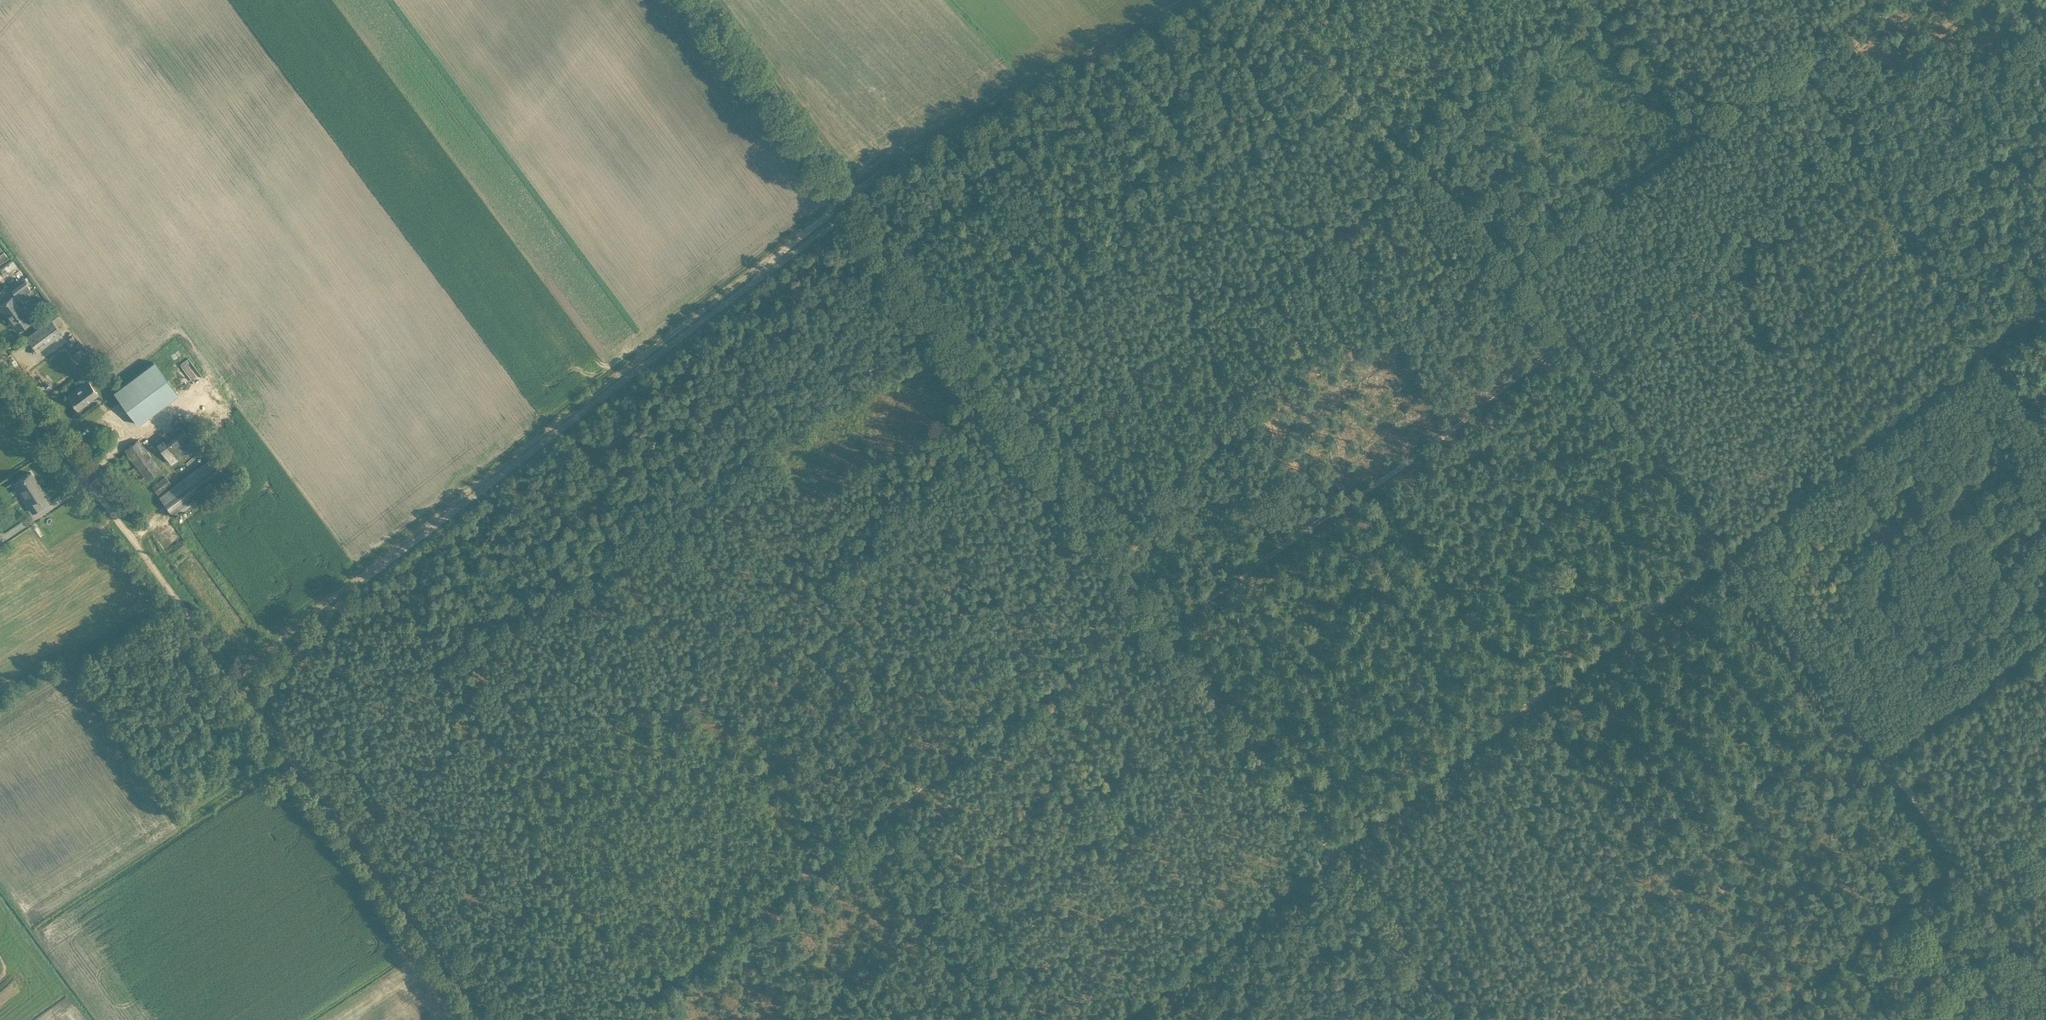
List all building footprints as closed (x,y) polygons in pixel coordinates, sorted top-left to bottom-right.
[(8,256),(4,250),(0,253),(0,262),(8,256)] [(18,264),(15,260),(0,271),(0,277),(18,264)] [(9,288),(14,294),(29,284),(24,277),(9,288)] [(0,305),(0,307),(5,313),(7,316),(17,330),(30,321),(24,313),(20,307),(23,305),(23,303),(21,300),(19,299),(15,294),(12,296),(7,300),(0,305)] [(26,337),(37,351),(68,328),(58,314),(51,319),(50,319),(26,337)] [(81,348),(73,353),(79,361),(86,355),(81,348)] [(114,391),(138,423),(178,393),(154,361),(114,391)] [(68,395),(78,409),(98,394),(88,380),(68,395)] [(184,424),(158,442),(172,463),(198,445),(184,424)] [(125,449),(147,480),(161,470),(138,439),(125,449)] [(160,496),(174,516),(233,472),(218,453),(160,496)] [(14,483),(32,512),(42,506),(36,497),(44,492),(31,472),(14,483)] [(152,486),(158,494),(171,484),(166,476),(152,486)]
